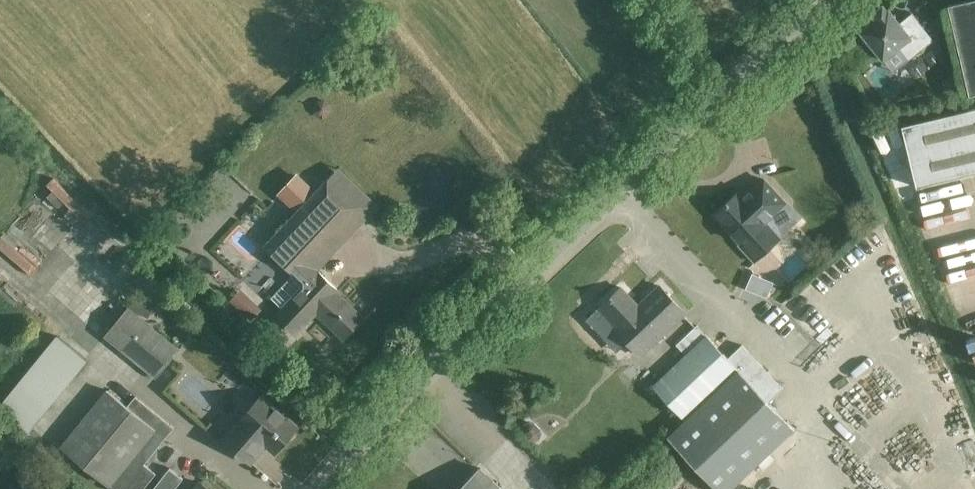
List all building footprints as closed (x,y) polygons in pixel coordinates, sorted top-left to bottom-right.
[(974,98),(974,3),(952,9),(974,98)] [(873,46),(883,58),(898,46),(908,59),(933,39),(912,12),(899,22),(888,9),(887,10),(883,4),(872,13),(876,18),(874,20),(872,19),(862,27),(863,29),(861,31),(862,32),(859,35),(870,48),(873,46)] [(902,125),(916,186),(974,172),(974,107),(902,125)] [(315,191),(298,175),(282,191),(299,208),(265,244),(295,272),(271,298),(282,308),(276,314),(295,332),(314,312),(343,339),(364,317),(336,291),(338,290),(317,270),(316,272),(305,262),(358,206),(328,177),(315,191)] [(713,213),(740,242),(738,245),(755,263),(782,238),(766,220),(785,202),(764,178),(743,197),(737,191),(713,213)] [(41,264),(4,234),(0,239),(0,249),(32,276),(41,264)] [(766,296),(774,278),(759,271),(756,279),(750,276),(747,285),(753,288),(752,290),(766,296)] [(621,287),(598,308),(615,326),(614,327),(640,356),(686,312),(659,284),(638,304),(621,287)] [(140,292),(131,308),(148,318),(157,302),(140,292)] [(129,307),(105,336),(156,378),(180,349),(129,307)] [(738,368),(728,357),(697,324),(675,345),(684,354),(652,385),(684,419),(738,368)] [(0,406),(0,409),(29,432),(87,360),(57,336),(0,406)] [(684,419),(667,436),(717,488),(731,488),(795,428),(769,401),(782,389),(742,344),(728,357),(738,368),(684,419)] [(106,388),(59,446),(109,487),(110,486),(114,488),(142,488),(156,473),(144,463),(174,427),(135,395),(127,405),(106,388)] [(276,452),(297,427),(261,396),(224,439),(251,462),(266,444),(276,452)] [(535,421),(529,420),(524,422),(522,427),(524,433),(529,439),(534,440),(539,438),(541,434),(540,427),(535,421)] [(480,467),(459,488),(503,488),(480,467)] [(153,488),(176,488),(175,488),(183,478),(170,468),(153,488)] [(198,481),(192,488),(209,488),(198,481)]
